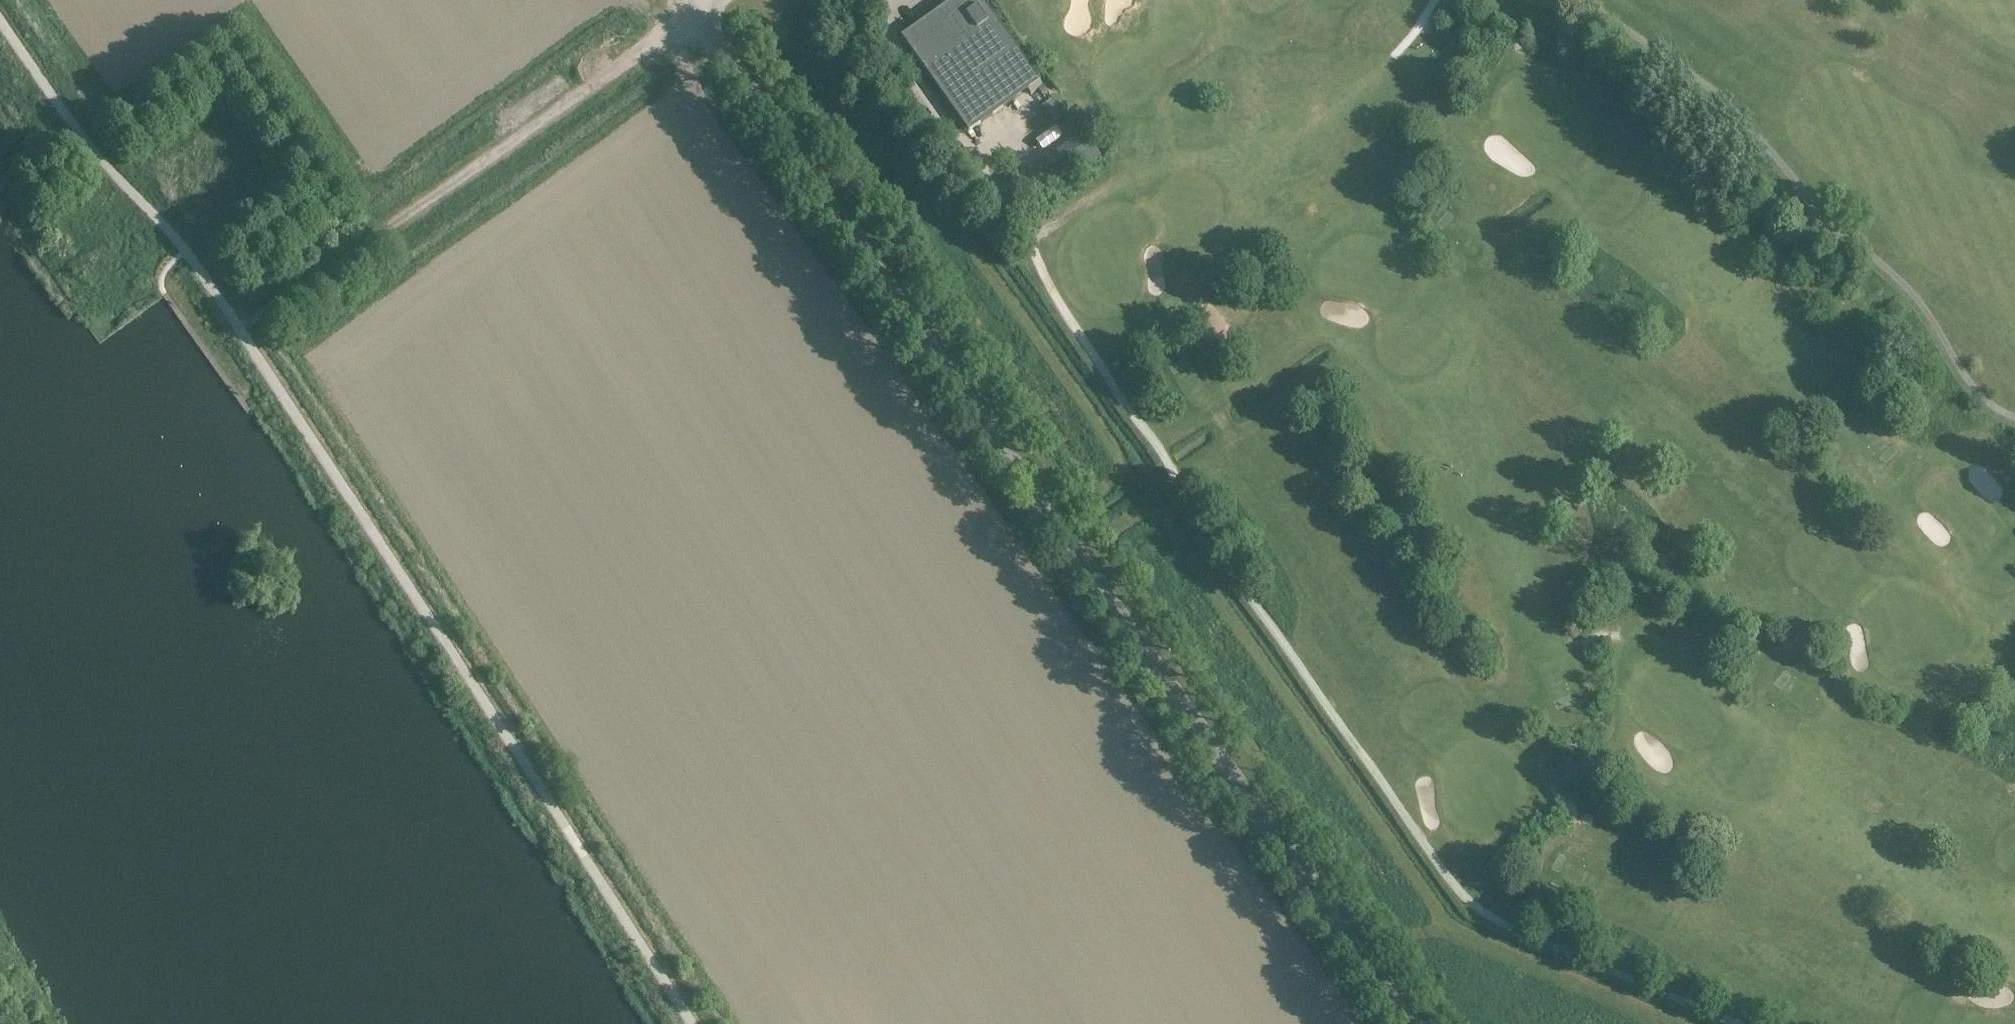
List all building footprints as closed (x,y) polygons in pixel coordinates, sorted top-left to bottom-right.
[(982,0),(952,0),(936,12),(903,35),(901,37),(968,132),(1027,90),(1030,88),(1039,82),(982,0)] [(1047,93),(1043,87),(1038,91),(1042,96),(1047,93)]
